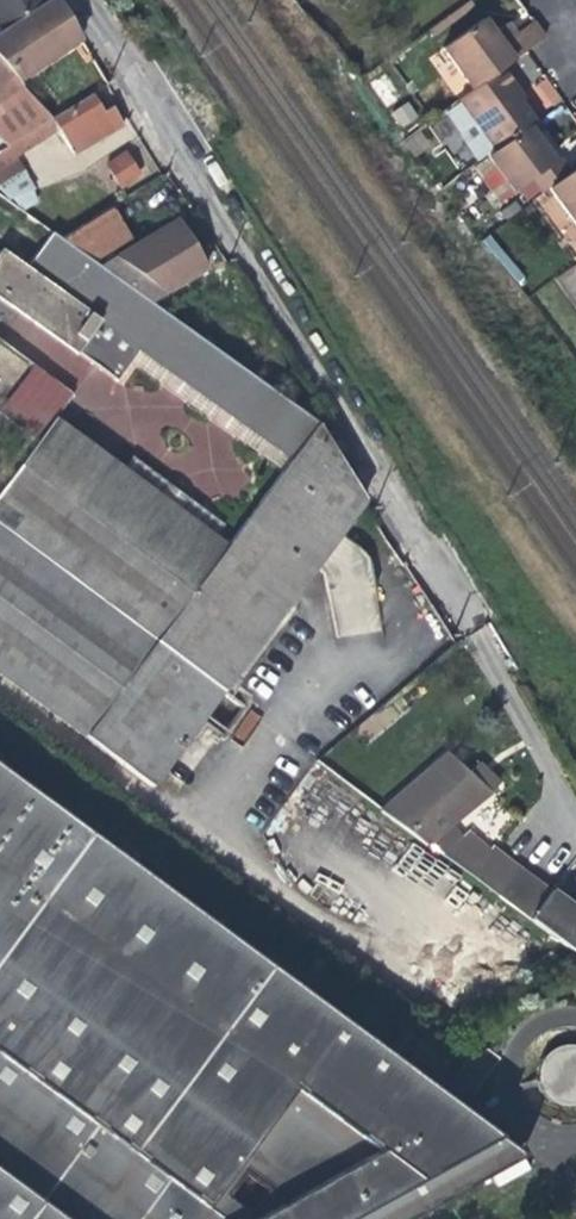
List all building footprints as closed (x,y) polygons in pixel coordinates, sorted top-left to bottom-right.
[(56,0),(51,0),(0,36),(0,65),(19,87),(82,44),(71,27),(56,0)] [(3,29),(46,2),(45,0),(0,0),(0,24),(3,29)] [(444,53),(474,95),(504,73),(514,66),(546,41),(533,25),(518,37),(514,31),(510,23),(493,35),(485,24),(444,53)] [(23,91),(19,87),(0,65),(0,106),(23,91)] [(511,93),(516,90),(504,73),(474,95),(460,105),(497,156),(530,131),(536,127),(521,106),(511,93)] [(533,84),(543,109),(559,103),(549,78),(533,84)] [(38,102),(48,119),(49,121),(82,99),(70,81),(38,102)] [(521,96),(516,90),(511,93),(521,106),(526,103),(521,96)] [(48,119),(23,91),(0,106),(0,144),(3,147),(48,119)] [(0,153),(0,199),(6,203),(27,189),(9,161),(57,132),(72,157),(97,142),(122,127),(111,110),(104,115),(92,97),(0,153)] [(400,129),(418,116),(407,101),(390,114),(400,129)] [(543,198),(549,193),(572,177),(565,168),(560,161),(555,166),(530,131),(497,156),(489,161),(515,197),(532,183),(543,198)] [(132,149),(108,157),(117,187),(142,179),(132,149)] [(572,177),(549,193),(575,231),(575,174),(572,177)] [(98,218),(59,242),(74,252),(106,234),(98,218)] [(153,239),(99,270),(147,304),(205,271),(179,224),(153,239)] [(319,428),(147,304),(99,270),(74,252),(59,242),(51,236),(26,272),(101,327),(113,335),(132,350),(289,464),(226,549),(53,422),(0,494),(0,531),(154,645),(221,696),(232,680),(366,502),(319,428)] [(101,327),(26,272),(0,253),(0,302),(74,357),(84,344),(86,346),(101,327)] [(557,278),(575,303),(575,264),(557,278)] [(121,364),(132,350),(113,335),(102,350),(121,364)] [(0,405),(0,408),(35,438),(73,394),(37,363),(0,405)] [(150,790),(221,696),(154,645),(0,531),(0,679),(150,790)] [(243,690),(232,680),(221,696),(233,704),(243,690)] [(248,710),(232,735),(244,742),(260,717),(248,710)] [(450,758),(382,815),(403,831),(468,775),(450,758)] [(479,766),(468,775),(403,831),(425,847),(499,786),(479,766)] [(0,770),(0,1218),(413,1218),(522,1158),(0,770)] [(497,901),(515,875),(488,855),(469,880),(497,901)] [(528,924),(547,899),(515,875),(497,901),(528,924)] [(528,924),(575,960),(575,897),(572,899),(566,907),(550,895),(547,899),(528,924)] [(541,1091),(541,1092),(546,1099),(553,1105),(559,1107),(565,1108),(573,1109),(575,1108),(575,1049),(572,1048),(566,1048),(555,1051),(547,1057),(544,1060),(540,1068),(538,1076),(538,1080),(539,1088),(541,1091)] [(447,1069),(421,1049),(413,1058),(440,1078),(447,1069)] [(485,1080),(500,1061),(486,1052),(465,1064),(449,1086),(470,1101),(485,1080)]
